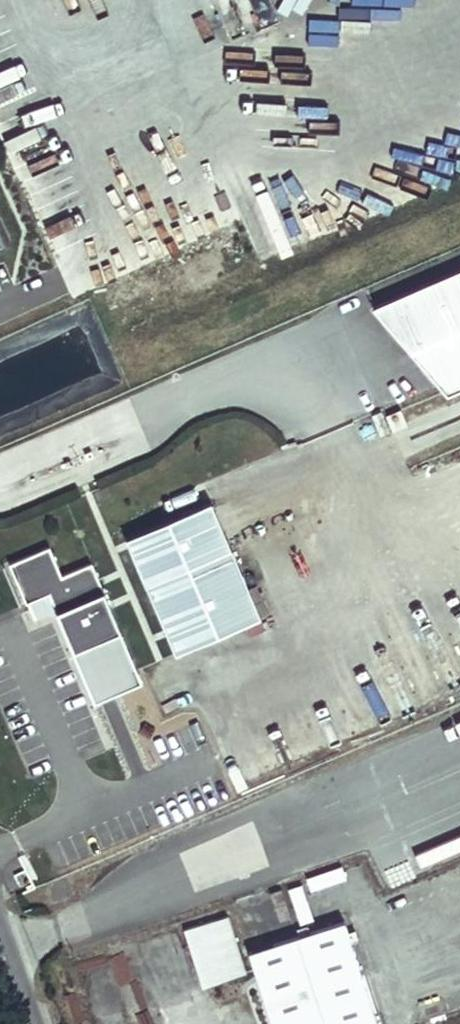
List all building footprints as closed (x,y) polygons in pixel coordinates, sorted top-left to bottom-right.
[(146,291),(236,260),(226,230),(136,262),(146,291)] [(372,307),(447,394),(459,389),(459,269),(372,307)] [(107,310),(131,303),(123,276),(98,283),(107,310)] [(262,617),(212,501),(126,538),(176,654),(262,617)] [(49,592),(90,689),(137,670),(92,562),(62,575),(50,546),(10,563),(26,602),(49,592)] [(90,689),(95,700),(142,680),(137,670),(90,689)] [(228,915),(184,928),(203,987),(247,974),(228,915)] [(345,920),(249,951),(273,1023),(379,1023),(345,920)]
